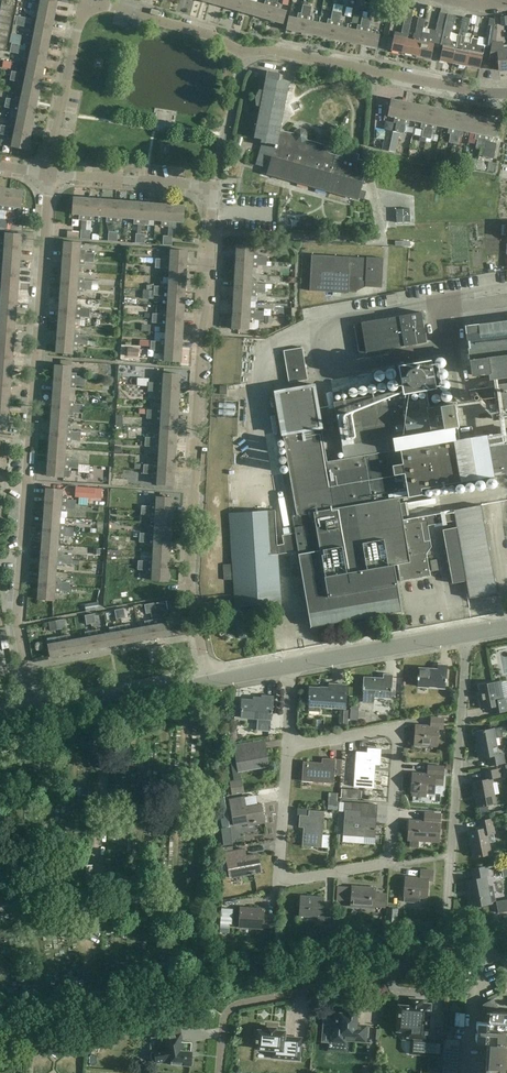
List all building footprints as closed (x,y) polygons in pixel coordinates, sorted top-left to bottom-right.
[(56,0),(35,0),(34,4),(40,5),(39,11),(55,14),(58,0),(56,0)] [(225,7),(239,11),(243,0),(227,0),(225,7)] [(258,2),(250,0),(243,0),(239,11),(254,15),(258,2)] [(258,2),(254,15),(269,19),(274,0),(269,0),(266,0),(265,4),(258,2)] [(284,24),(287,11),(279,9),(281,3),(278,3),(279,0),(274,0),(269,19),(284,24)] [(407,2),(400,1),(400,0),(397,11),(405,12),(407,2)] [(2,2),(0,9),(13,12),(15,5),(2,2)] [(298,18),(290,16),(287,29),(302,32),(308,5),(303,4),(301,13),(299,13),(298,18)] [(317,35),(320,22),(313,21),(314,16),(311,15),(312,6),(308,5),(302,32),(317,35)] [(0,9),(0,11),(0,16),(12,18),(13,12),(0,9)] [(405,53),(408,39),(414,10),(407,9),(402,33),(403,33),(402,38),(394,36),(391,50),(405,53)] [(320,22),(317,35),(332,38),(338,11),(333,10),(331,19),(328,18),(327,24),(320,22)] [(55,14),(39,11),(38,17),(32,16),(31,23),(52,27),(55,14)] [(342,12),(338,11),(332,38),(347,41),(350,28),(342,27),(343,21),(341,21),(342,12)] [(440,12),(436,28),(444,30),(448,14),(440,12)] [(454,63),(458,42),(452,41),(450,38),(451,32),(453,31),(456,16),(448,14),(441,46),(443,47),(440,60),(454,63)] [(11,24),(12,18),(0,16),(0,22),(11,24)] [(357,30),(350,28),(347,41),(362,44),(367,17),(362,16),(361,25),(358,24),(357,30)] [(372,18),(367,17),(362,44),(377,48),(380,34),(372,33),(373,28),(370,27),(372,18)] [(408,39),(405,53),(418,55),(421,41),(426,19),(419,17),(416,32),(414,33),(413,38),(415,39),(415,40),(408,39)] [(471,18),(463,17),(460,32),(467,33),(471,18)] [(0,22),(0,29),(10,31),(11,24),(0,22)] [(52,27),(31,23),(29,31),(34,32),(33,38),(50,41),(52,27)] [(495,26),(488,25),(485,45),(491,46),(495,26)] [(8,37),(10,31),(0,29),(0,36),(8,37)] [(421,41),(418,55),(431,58),(434,44),(437,31),(431,29),(429,36),(428,43),(421,41)] [(458,42),(454,63),(467,65),(471,44),(464,42),(466,36),(459,35),(458,42)] [(7,44),(8,37),(0,36),(0,43),(7,44)] [(25,50),(47,55),(50,41),(33,38),(32,44),(27,43),(25,50)] [(471,44),(467,65),(480,68),(483,54),(483,55),(485,46),(478,44),(479,39),(472,38),(471,44)] [(504,51),(503,42),(492,43),(490,58),(498,57),(499,71),(506,70),(506,51),(504,51)] [(29,59),(28,65),(44,68),(47,55),(25,50),(24,58),(29,59)] [(11,76),(42,82),(44,68),(28,65),(26,71),(21,70),(20,73),(12,71),(11,76)] [(363,172),(366,161),(358,159),(360,154),(344,150),(342,156),(329,152),(330,146),(306,139),(307,137),(307,134),(306,132),(304,130),(301,129),(299,130),(297,131),(296,133),(280,130),(289,82),(279,81),(281,73),(268,71),(264,90),(260,89),(256,97),(257,106),(261,106),(254,138),(262,139),(261,142),(263,143),(257,164),(269,168),(268,173),(267,173),(266,173),(358,199),(359,197),(364,199),(366,191),(361,190),(363,182),(362,182),(365,172),(363,172)] [(22,92),(39,95),(42,82),(11,76),(10,80),(19,82),(18,85),(23,86),(22,92)] [(5,103),(36,109),(39,95),(22,92),(21,98),(16,97),(15,100),(6,98),(5,103)] [(399,133),(406,102),(392,99),(389,116),(395,117),(394,122),(397,123),(395,132),(399,133)] [(410,120),(416,121),(419,105),(406,102),(399,133),(404,134),(406,125),(409,126),(410,120)] [(36,109),(5,103),(5,107),(13,109),(13,112),(18,113),(17,119),(33,122),(36,109)] [(427,138),(433,107),(419,105),(416,121),(422,122),(421,128),(424,129),(422,137),(427,138)] [(437,125),(443,127),(446,110),(433,107),(427,138),(431,139),(433,131),(436,131),(437,125)] [(449,143),(454,144),(460,113),(446,110),(443,127),(449,128),(448,133),(451,134),(449,143)] [(464,131),(470,132),(474,116),(460,113),(454,144),(458,144),(460,136),(463,136),(464,131)] [(476,148),(481,149),(487,118),(474,116),(470,132),(476,133),(475,139),(477,139),(476,148)] [(481,149),(485,150),(484,157),(494,159),(497,143),(490,142),(491,137),(498,138),(501,121),(487,118),(481,149)] [(33,122),(17,119),(16,125),(10,124),(10,126),(1,125),(0,130),(31,136),(33,122)] [(0,130),(0,134),(8,136),(7,139),(13,140),(11,147),(28,150),(31,136),(0,130)] [(400,133),(386,130),(382,149),(396,152),(400,133)] [(6,211),(10,189),(0,187),(0,210),(6,211)] [(24,191),(10,189),(6,211),(13,213),(14,207),(21,208),(24,191)] [(86,220),(88,198),(74,197),(73,214),(79,214),(79,220),(82,220),(80,238),(85,239),(86,229),(87,220),(86,220)] [(101,216),(102,199),(88,198),(86,220),(87,220),(94,221),(94,216),(101,216)] [(102,199),(101,216),(106,216),(106,222),(114,223),(116,200),(102,199)] [(128,218),(129,201),(116,200),(114,223),(121,223),(122,218),(128,218)] [(142,225),(143,202),(129,201),(128,218),(134,219),(134,224),(142,225)] [(156,220),(157,203),(143,202),(142,225),(149,225),(149,220),(156,220)] [(169,227),(171,204),(157,203),(156,220),(161,220),(161,226),(169,227)] [(169,227),(168,236),(163,235),(163,245),(172,245),(174,227),(176,227),(177,222),(184,222),(185,205),(171,204),(169,227)] [(410,222),(409,209),(396,209),(396,223),(410,222)] [(21,248),(22,234),(5,233),(5,240),(0,239),(0,247),(21,248)] [(95,258),(95,253),(86,252),(86,249),(81,249),(81,243),(64,241),(63,256),(95,258)] [(237,245),(236,258),(267,260),(267,256),(259,256),(259,253),(253,253),(254,246),(237,245)] [(20,262),(21,248),(0,247),(0,260),(3,260),(3,261),(20,262)] [(156,258),(156,263),(187,265),(188,250),(171,249),(170,256),(165,256),(165,259),(156,258)] [(312,255),(310,291),(333,292),(333,291),(348,292),(348,293),(349,293),(349,292),(357,292),(358,277),(366,277),(366,281),(366,280),(382,280),(382,281),(382,282),(384,258),(367,257),(367,258),(335,256),(312,255)] [(62,269),(79,271),(80,264),(85,265),(85,262),(94,262),(95,258),(63,256),(62,269)] [(267,266),(267,260),(236,258),(235,272),(252,273),(252,268),(258,268),(258,265),(267,266)] [(19,276),(20,262),(3,261),(3,267),(0,267),(0,274),(19,276)] [(169,277),(186,278),(187,265),(156,263),(156,268),(164,268),(164,271),(170,271),(169,277)] [(62,269),(61,283),(98,286),(98,281),(84,280),(84,277),(79,277),(79,271),(62,269)] [(235,272),(234,286),(266,288),(266,284),(257,283),(257,280),(252,280),(252,273),(235,272)] [(0,274),(0,283),(2,283),(1,288),(18,290),(19,276),(0,274)] [(155,286),(154,290),(185,292),(186,278),(169,277),(169,278),(164,278),(163,286),(155,286)] [(98,291),(98,286),(61,283),(60,297),(77,298),(78,292),(83,292),(83,289),(98,291)] [(128,284),(127,292),(138,294),(140,286),(128,284)] [(265,293),(266,288),(234,286),(233,300),(251,301),(251,295),(256,296),(257,293),(265,293)] [(17,303),(18,290),(1,288),(0,288),(0,302),(17,303)] [(167,305),(185,306),(185,292),(154,290),(144,289),(143,298),(154,299),(154,295),(163,296),(162,299),(168,299),(167,305)] [(59,311),(90,313),(98,314),(98,308),(82,307),(82,305),(77,304),(77,298),(60,297),(59,311)] [(233,300),(233,314),(264,316),(264,311),(256,311),(256,308),(250,308),(251,301),(233,300)] [(17,317),(17,303),(0,302),(0,316),(17,317)] [(153,313),(153,318),(184,320),(185,306),(167,305),(167,311),(162,311),(162,314),(153,313)] [(90,317),(90,313),(59,311),(58,325),(75,326),(76,319),(81,320),(81,317),(90,317)] [(422,312),(354,323),(360,354),(427,342),(422,312)] [(264,321),(264,316),(233,314),(232,329),(249,330),(249,323),(255,323),(255,320),(264,321)] [(16,331),(17,317),(0,316),(0,330),(16,331)] [(166,327),(166,333),(183,334),(184,320),(153,318),(152,323),(161,323),(161,326),(166,327)] [(466,326),(473,375),(490,373),(490,378),(506,376),(506,321),(466,326)] [(75,331),(75,326),(58,325),(56,338),(88,341),(88,340),(89,335),(80,334),(80,332),(75,331)] [(15,345),(16,331),(0,330),(0,344),(15,345)] [(151,346),(182,348),(183,334),(166,333),(166,339),(160,338),(160,341),(151,341),(151,346)] [(88,340),(88,341),(56,338),(55,353),(73,354),(74,347),(79,347),(79,344),(97,345),(97,341),(88,340)] [(14,359),(15,345),(0,344),(0,358),(14,359)] [(182,348),(151,346),(151,350),(160,350),(159,353),(165,354),(164,361),(181,362),(182,348)] [(303,347),(284,350),(289,383),(308,380),(303,347)] [(141,359),(141,349),(130,348),(130,358),(141,359)] [(13,372),(14,359),(0,358),(0,371),(13,372)] [(399,365),(403,391),(335,402),(342,446),(458,426),(454,403),(427,408),(426,398),(411,401),(410,392),(429,388),(430,394),(438,393),(437,387),(436,387),(431,360),(399,365)] [(55,365),(54,379),(85,381),(86,377),(77,376),(77,373),(72,372),(72,366),(55,365)] [(12,386),(13,372),(0,371),(0,385),(12,386)] [(149,386),(180,388),(181,374),(163,373),(163,380),(158,379),(158,382),(149,382),(149,386)] [(85,386),(85,381),(54,379),(53,393),(70,394),(71,388),(76,389),(76,385),(85,386)] [(405,502),(400,503),(399,498),(423,494),(422,488),(506,474),(506,431),(423,445),(327,461),(322,427),(315,384),(275,391),(282,434),(283,434),(297,515),(292,515),(295,533),(298,551),(311,627),(402,611),(394,565),(398,564),(400,581),(431,576),(427,554),(432,547),(428,525),(427,520),(404,524),(403,519),(403,518),(408,517),(405,502)] [(491,406),(493,419),(506,417),(506,384),(495,386),(497,405),(491,406)] [(11,400),(12,386),(0,385),(0,399),(11,400)] [(162,401),(179,402),(180,388),(149,386),(148,391),(157,392),(157,395),(162,395),(162,401)] [(53,393),(52,406),(83,409),(84,404),(75,403),(75,400),(70,400),(70,394),(53,393)] [(10,414),(11,400),(0,399),(0,413),(10,414)] [(147,414),(178,416),(179,402),(162,401),(162,407),(156,406),(156,410),(147,409),(147,414)] [(83,414),(83,409),(52,406),(51,420),(68,422),(68,416),(74,416),(74,413),(83,414)] [(0,413),(0,427),(9,428),(10,414),(0,413)] [(161,422),(160,429),(177,430),(178,416),(147,414),(147,418),(155,419),(155,422),(161,422)] [(51,420),(50,434),(81,436),(82,431),(73,431),(73,428),(68,427),(68,422),(51,420)] [(145,442),(177,443),(177,430),(160,429),(160,435),(155,434),(154,437),(146,437),(145,442)] [(81,441),(81,436),(50,434),(49,448),(66,449),(66,443),(72,443),(72,440),(81,441)] [(159,456),(176,457),(177,443),(145,442),(145,446),(154,447),(154,450),(159,450),(159,456)] [(49,448),(48,461),(79,464),(80,459),(71,458),(71,455),(66,455),(66,449),(49,448)] [(144,469),(175,471),(176,457),(159,456),(158,462),(153,462),(153,465),(144,464),(144,469)] [(79,464),(48,461),(47,476),(64,477),(65,471),(70,471),(70,468),(79,468),(79,464)] [(175,471),(144,469),(143,474),(152,474),(152,477),(158,477),(157,484),(174,485),(175,471)] [(108,505),(108,496),(99,496),(99,488),(77,487),(77,499),(90,500),(90,505),(108,505)] [(45,502),(76,504),(77,500),(68,499),(68,496),(63,496),(63,489),(46,488),(45,502)] [(142,510),(173,512),(174,497),(157,496),(156,503),(151,503),(151,506),(142,505),(142,510)] [(44,516),(61,517),(61,511),(67,511),(67,509),(76,509),(76,511),(86,512),(87,505),(76,504),(45,502),(44,516)] [(467,581),(470,598),(497,593),(482,505),(454,510),(455,512),(456,521),(457,527),(443,530),(453,583),(467,581)] [(155,524),(172,525),(173,512),(142,510),(141,515),(150,515),(150,518),(155,518),(155,524)] [(275,510),(230,513),(236,606),(281,603),(278,554),(278,545),(275,510)] [(442,514),(442,513),(403,519),(404,524),(427,520),(428,525),(456,521),(455,512),(442,514)] [(43,529),(74,532),(75,527),(66,527),(66,524),(61,523),(61,517),(44,516),(43,529)] [(140,537),(171,539),(172,525),(155,524),(155,530),(149,530),(149,533),(140,533),(140,537)] [(42,543),(59,545),(59,539),(65,539),(65,536),(74,537),(74,532),(43,529),(42,543)] [(284,544),(278,545),(278,554),(298,551),(295,533),(283,535),(284,544)] [(153,552),(170,553),(171,539),(140,537),(140,542),(148,543),(148,546),(154,546),(153,552)] [(41,557),(72,559),(73,555),(64,554),(64,551),(58,551),(59,545),(42,543),(41,557)] [(138,565),(170,567),(170,553),(153,552),(153,558),(148,558),(147,561),(138,560),(138,565)] [(40,571),(57,572),(58,566),(63,566),(63,563),(72,564),(72,559),(41,557),(40,571)] [(170,567),(138,565),(138,570),(147,570),(146,573),(152,573),(151,580),(169,581),(170,567)] [(39,585),(70,587),(71,582),(62,581),(62,579),(57,578),(57,572),(40,571),(39,585)] [(70,587),(39,585),(38,599),(55,600),(55,593),(61,594),(61,591),(70,591),(70,587)] [(85,604),(86,611),(99,608),(98,601),(85,604)] [(166,601),(154,603),(156,612),(157,612),(168,610),(166,601)] [(156,612),(154,603),(150,604),(151,613),(152,620),(153,620),(156,638),(171,635),(169,622),(161,624),(160,619),(159,619),(157,612),(156,612)] [(247,637),(244,619),(237,621),(240,639),(247,637)] [(139,627),(141,640),(156,638),(153,620),(152,620),(145,621),(146,626),(139,627)] [(141,640),(139,627),(131,629),(130,623),(123,625),(126,643),(141,640)] [(126,643),(123,625),(115,626),(116,631),(109,633),(111,646),(126,643)] [(111,646),(109,633),(101,634),(100,629),(93,630),(96,648),(111,646)] [(96,648),(93,630),(85,632),(86,637),(79,638),(81,651),(96,648)] [(81,651),(79,638),(71,639),(70,634),(63,636),(66,654),(81,651)] [(51,656),(66,654),(63,636),(56,637),(57,642),(49,644),(51,656)] [(418,680),(418,686),(446,688),(446,681),(447,682),(448,665),(438,664),(438,669),(420,668),(419,667),(418,679),(418,680)] [(364,689),(364,696),(391,698),(392,691),(394,675),(384,674),(383,679),(365,678),(365,677),(364,677),(363,689),(364,689)] [(495,682),(480,685),(482,697),(479,698),(482,709),(490,707),(492,714),(506,711),(506,702),(506,698),(504,699),(501,681),(495,682)] [(321,707),(337,708),(346,708),(348,685),(329,683),(329,689),(310,687),(309,687),(309,699),(308,711),(320,711),(321,707)] [(273,713),(274,696),(262,695),(262,701),(243,699),(242,699),(242,706),(235,705),(235,716),(259,718),(258,730),(271,731),(272,713),(273,713)] [(416,725),(415,745),(438,747),(439,729),(444,729),(444,718),(432,717),(431,726),(416,725)] [(488,757),(490,766),(505,763),(503,754),(499,754),(494,729),(476,732),(479,749),(477,749),(479,758),(488,757)] [(242,779),(240,771),(257,768),(257,769),(261,768),(260,768),(269,766),(266,749),(250,752),(249,746),(235,748),(237,760),(231,761),(235,781),(230,781),(233,794),(244,792),(242,779)] [(356,751),(354,787),(374,788),(375,765),(380,765),(381,749),(368,748),(367,752),(356,751)] [(302,781),(335,784),(336,759),(323,758),(322,763),(304,761),(302,781)] [(412,793),(412,796),(427,797),(427,794),(435,794),(441,794),(443,793),(444,786),(443,786),(445,766),(429,765),(428,774),(413,772),(412,793)] [(473,782),(478,807),(497,804),(492,779),(502,777),(501,769),(487,771),(488,779),(473,782)] [(224,828),(226,844),(227,846),(233,845),(230,827),(224,797),(220,797),(225,827),(224,828)] [(244,797),(230,799),(234,826),(256,822),(256,825),(265,823),(262,804),(246,806),(244,797)] [(344,836),(375,838),(376,838),(377,818),(358,816),(358,811),(362,811),(362,803),(346,802),(344,836)] [(489,815),(488,805),(479,807),(481,816),(489,815)] [(309,810),(309,815),(300,815),(299,827),(304,827),(303,846),(323,848),(325,811),(309,810)] [(408,840),(411,840),(410,847),(419,847),(419,841),(439,842),(441,814),(425,813),(425,821),(410,820),(408,840)] [(470,831),(474,857),(492,854),(488,835),(496,833),(493,819),(479,821),(481,829),(470,831)] [(324,835),(324,848),(332,848),(332,835),(324,835)] [(245,849),(226,852),(231,878),(251,874),(251,875),(255,874),(262,872),(259,855),(246,857),(245,849)] [(80,888),(92,889),(92,882),(93,882),(93,872),(93,865),(81,864),(80,888)] [(467,881),(470,898),(468,899),(470,909),(480,908),(480,906),(492,903),(492,902),(496,900),(493,886),(489,887),(489,886),(486,875),(490,874),(488,866),(472,869),(474,880),(467,881)] [(406,876),(404,897),(404,902),(420,903),(420,898),(427,898),(428,899),(429,880),(433,881),(434,870),(421,869),(421,878),(406,876)] [(375,908),(375,906),(385,907),(386,894),(379,894),(379,896),(375,896),(376,888),(353,886),(351,906),(375,908)] [(300,916),(302,916),(319,917),(318,921),(331,922),(332,908),(332,907),(332,908),(327,908),(327,907),(324,907),(325,897),(301,896),(300,916)] [(499,913),(506,911),(506,900),(497,901),(499,913)] [(263,929),(263,927),(274,928),(275,916),(268,915),(267,917),(264,917),(264,909),(241,907),(240,928),(263,929)] [(387,908),(386,922),(398,923),(398,908),(387,908)] [(494,1011),(489,1001),(483,1004),(482,1021),(479,1021),(478,1021),(477,1022),(477,1023),(475,1038),(476,1039),(476,1040),(477,1040),(488,1041),(485,1072),(506,1072),(506,1011),(494,1011)] [(400,1006),(398,1030),(398,1033),(403,1039),(412,1040),(411,1053),(442,1056),(443,1041),(428,1040),(431,1005),(422,1004),(422,1006),(410,1005),(410,1007),(400,1006)] [(332,1028),(331,1038),(366,1041),(367,1026),(357,1025),(358,1011),(347,1011),(347,1014),(337,1013),(335,1028),(332,1028)] [(302,1038),(286,1037),(286,1031),(277,1030),(277,1028),(268,1027),(268,1028),(256,1027),(255,1039),(256,1039),(256,1042),(257,1042),(257,1049),(273,1050),(273,1058),(300,1060),(302,1038)] [(152,1052),(151,1054),(151,1057),(152,1059),(154,1061),(156,1061),(156,1063),(168,1061),(169,1064),(192,1066),(193,1052),(191,1052),(192,1042),(183,1042),(181,1034),(164,1037),(164,1039),(157,1038),(156,1049),(154,1049),(154,1052),(152,1052)] [(445,1046),(459,1047),(460,1040),(446,1039),(445,1046)] [(445,1046),(445,1053),(459,1054),(459,1047),(445,1046)] [(458,1061),(459,1054),(445,1053),(444,1060),(458,1061)] [(444,1060),(443,1067),(458,1068),(458,1061),(444,1060)]
